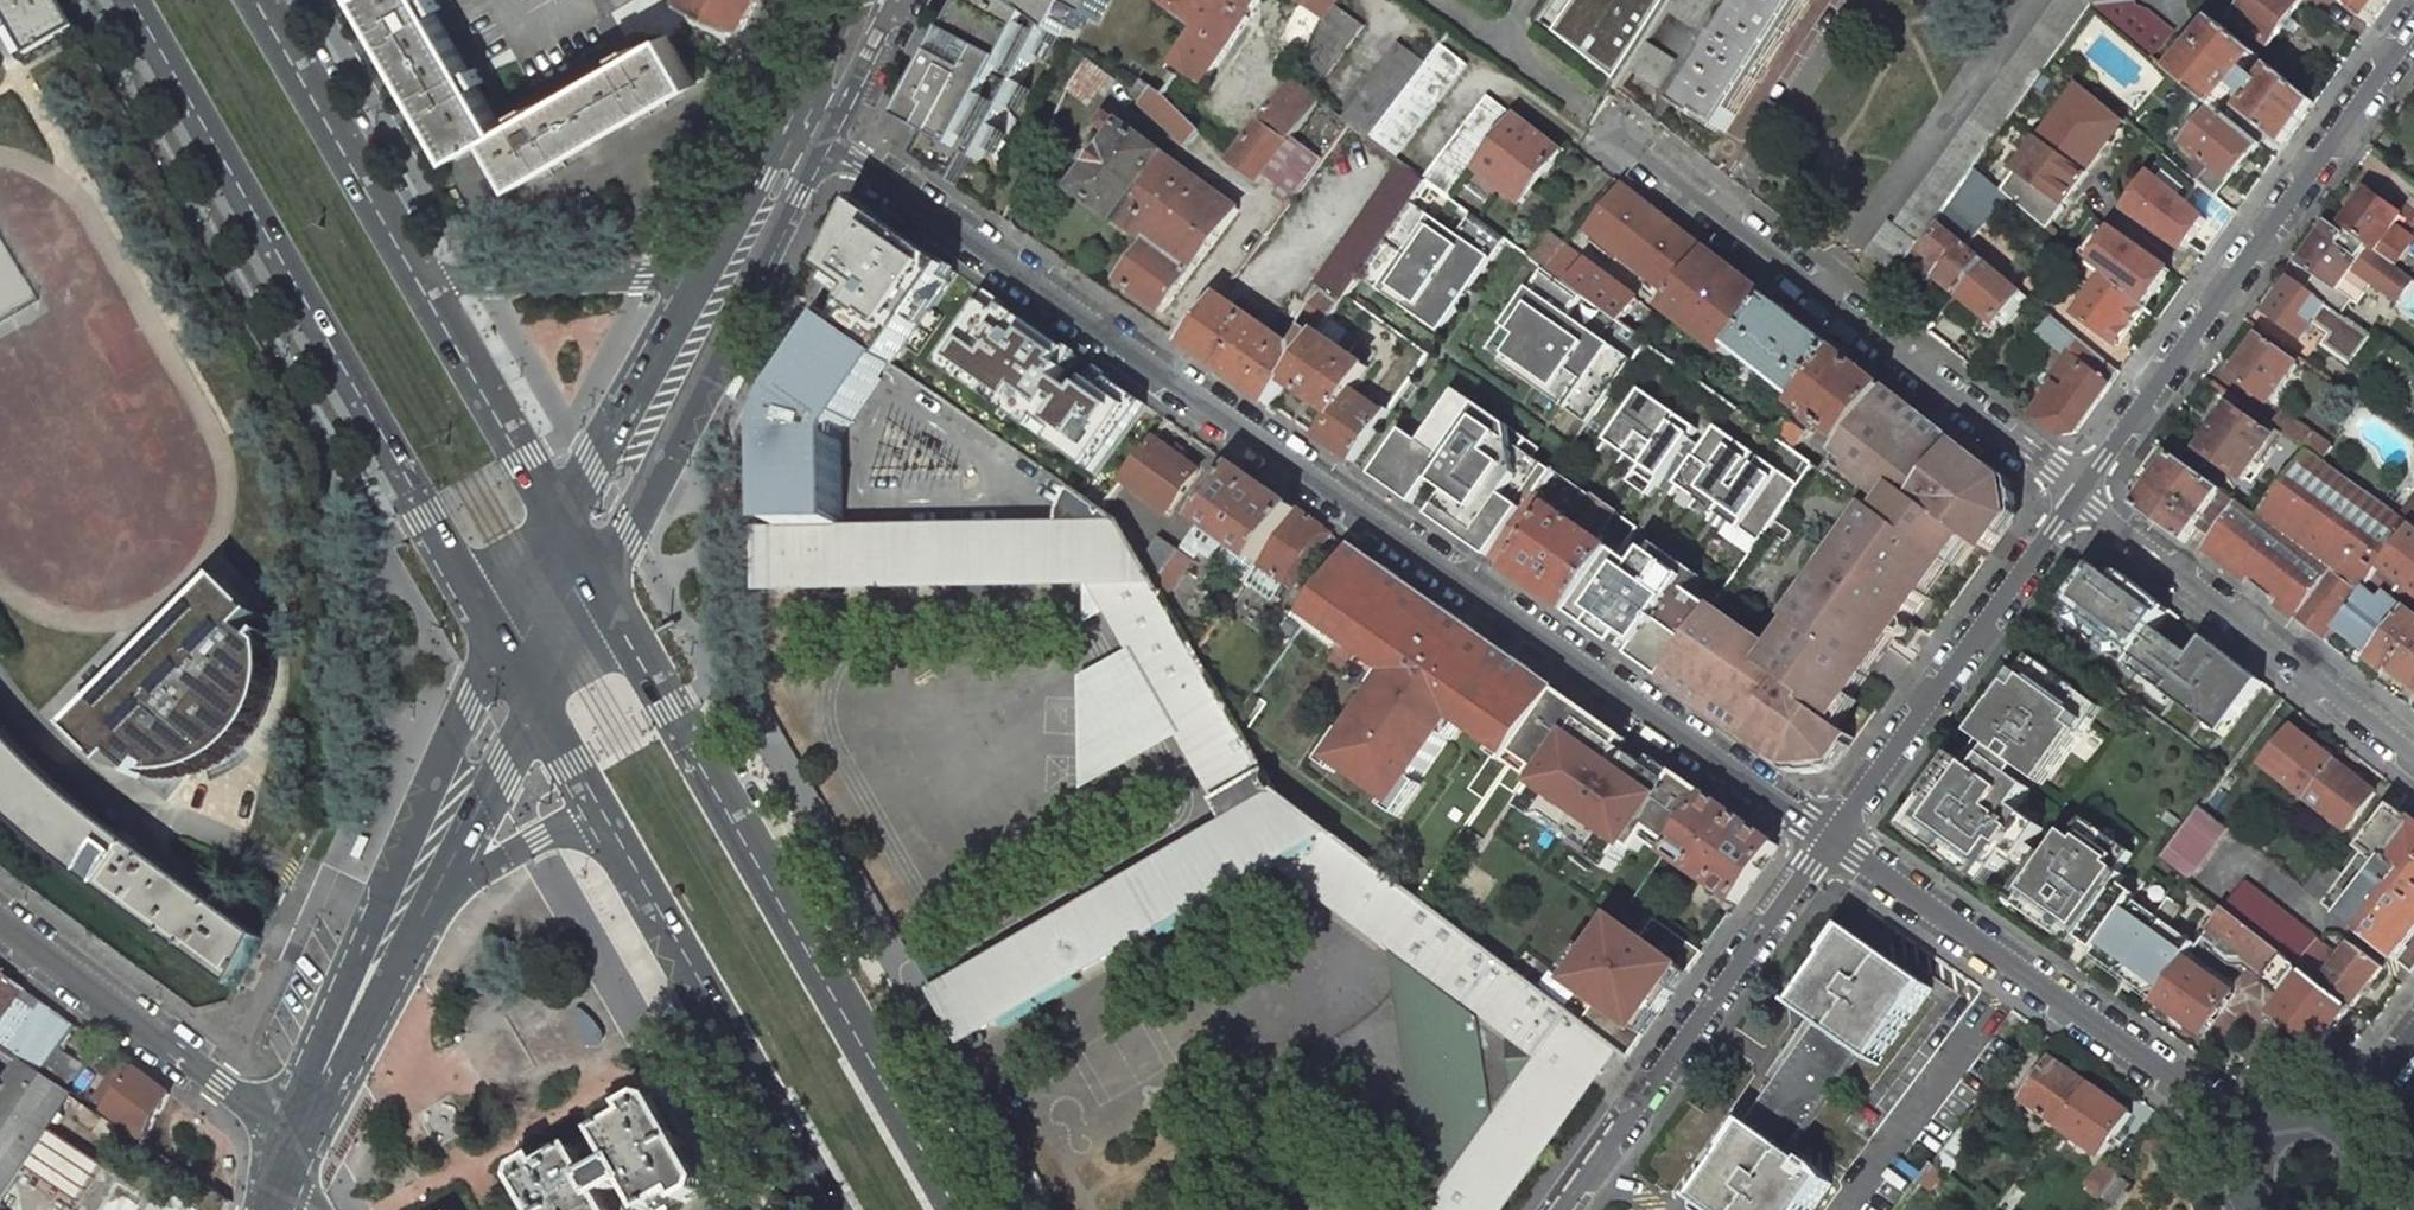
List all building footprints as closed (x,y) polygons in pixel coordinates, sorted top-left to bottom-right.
[(21,60),(78,27),(63,0),(0,0),(0,24),(21,60)] [(407,77),(454,158),(490,137),(503,129),(478,84),(484,80),(476,66),(470,70),(435,11),(442,7),(438,0),(363,0),(407,77)] [(747,26),(761,0),(693,0),(747,26)] [(910,127),(931,140),(920,159),(958,188),(973,163),(980,166),(987,153),(1000,129),(1009,111),(1023,85),(1037,59),(1051,31),(1012,0),(975,0),(910,127)] [(1051,31),(1062,38),(1068,27),(1082,0),(1012,0),(1051,31)] [(1105,0),(1082,0),(1068,27),(1077,32),(1079,27),(1084,31),(1089,19),(1098,24),(1109,2),(1105,0)] [(1161,1),(1200,30),(1176,62),(1174,65),(1197,83),(1259,0),(1161,0),(1161,1)] [(1303,3),(1326,19),(1335,4),(1338,0),(1298,0),(1303,3)] [(1669,0),(1585,0),(1562,36),(1618,82),(1669,0)] [(1669,10),(1698,28),(1716,0),(1675,0),(1669,10)] [(1723,38),(1720,37),(1710,52),(1713,53),(1679,107),(1703,123),(1705,120),(1725,132),(1810,0),(1747,0),(1723,38)] [(1894,224),(1890,221),(1866,254),(1897,276),(1905,264),(1921,241),(1936,221),(1948,204),(1956,193),(1974,168),(2053,60),(2093,7),(2098,0),(2057,0),(1894,224)] [(2093,7),(2154,56),(2174,32),(2149,11),(2135,6),(2135,0),(2098,0),(2093,7)] [(2231,17),(2269,44),(2300,0),(2243,0),(2231,17)] [(2371,24),(2389,0),(2342,0),(2371,24)] [(1365,25),(1335,4),(1326,19),(1307,55),(1304,60),(1327,76),(1337,64),(1365,25)] [(2224,27),(2220,23),(2176,75),(2216,109),(2236,87),(2252,103),(2244,113),(2279,141),(2288,140),(2315,104),(2224,27)] [(1051,31),(1037,59),(1047,64),(1062,38),(1051,31)] [(521,118),(503,129),(490,137),(519,186),(607,135),(696,84),(667,34),(636,52),(632,45),(618,53),(622,60),(535,110),(531,104),(517,112),(521,118)] [(1677,61),(1648,42),(1631,69),(1660,87),(1677,61)] [(1427,63),(1400,43),(1361,92),(1341,117),(1349,124),(1369,138),(1427,63)] [(1468,64),(1442,44),(1427,63),(1369,138),(1397,159),(1468,64)] [(1070,85),(1069,86),(1095,103),(1102,92),(1108,97),(1119,81),(1116,79),(1107,72),(1089,59),(1070,85)] [(1146,78),(1127,64),(1116,79),(1119,81),(1135,93),(1143,82),(1146,78)] [(1320,102),(1293,81),(1231,163),(1257,184),(1264,176),(1293,138),(1320,102)] [(1166,98),(1143,82),(1135,93),(1146,101),(1143,104),(1187,144),(1199,131),(1166,98)] [(2048,229),(2126,121),(2080,83),(2002,191),(2048,229)] [(1033,91),(1023,85),(1009,111),(1019,116),(1033,91)] [(1515,116),(1489,96),(1424,178),(1426,181),(1452,199),(1474,168),(1515,116)] [(2260,145),(2216,109),(2188,147),(2211,165),(2198,180),(2200,182),(2217,196),(2260,145)] [(1239,210),(1108,115),(1100,127),(1116,139),(1077,191),(1147,241),(1118,280),(1162,313),(1239,210)] [(1562,152),(1515,116),(1474,168),(1521,204),(1562,152)] [(1000,129),(987,153),(998,158),(1010,135),(1000,129)] [(1322,160),(1293,138),(1264,176),(1280,187),(1276,193),(1289,203),(1322,160)] [(2198,180),(2166,154),(2136,195),(2126,210),(2156,231),(2184,251),(2206,220),(2186,203),(2200,182),(2198,180)] [(1295,349),(1220,296),(1183,344),(1271,406),(1287,384),(1320,335),(1331,319),(1362,274),(1426,181),(1424,178),(1400,162),(1316,282),(1324,290),(1298,326),(1308,332),(1295,349)] [(1999,188),(1974,168),(1956,193),(1981,213),(1999,188)] [(1442,333),(1507,240),(1452,199),(1426,181),(1362,274),(1442,333)] [(1669,220),(1627,187),(1592,233),(1673,297),(1709,251),(1669,220)] [(2401,216),(2368,191),(2342,227),(2356,237),(2375,251),(2401,216)] [(1981,231),(1948,204),(1936,221),(1967,246),(1981,231)] [(951,273),(870,214),(826,274),(862,300),(841,329),(887,362),(951,273)] [(1967,246),(1936,221),(1921,241),(1905,264),(1929,282),(1935,273),(1942,263),(1947,267),(1940,277),(1958,292),(1981,259),(1967,246)] [(2090,261),(2110,233),(2099,225),(2080,254),(2090,261)] [(2329,226),(2301,263),(2317,274),(2304,292),(2338,319),(2353,300),(2339,289),(2356,265),(2400,296),(2413,278),(2375,251),(2356,237),(2342,227),(2338,232),(2329,226)] [(2106,277),(2145,309),(2171,271),(2113,229),(2110,233),(2090,261),(2107,276),(2106,277)] [(1565,245),(1549,232),(1530,256),(1545,267),(1547,269),(1565,245)] [(1547,269),(1588,300),(1620,322),(1637,298),(1636,298),(1565,245),(1547,269)] [(1771,299),(1709,251),(1673,297),(1665,308),(1727,356),(1734,347),(1771,299)] [(2021,290),(1981,259),(1958,292),(1995,322),(2021,290)] [(1935,273),(1940,277),(1947,267),(1942,263),(1935,273)] [(1588,300),(1547,269),(1545,267),(1486,352),(1530,383),(1548,355),(1588,300)] [(2145,309),(2106,277),(2079,314),(2117,346),(2145,309)] [(2304,292),(2291,282),(2260,322),(2308,360),(2346,365),(2366,340),(2338,319),(2304,292)] [(1145,402),(992,294),(940,365),(1094,474),(1145,402)] [(1845,356),(1771,299),(1734,347),(1808,404),(1845,356)] [(1548,355),(1530,383),(1589,424),(1647,342),(1620,322),(1588,300),(1548,355)] [(2125,371),(2049,313),(2034,332),(2068,358),(2052,379),(2056,383),(2033,411),(2064,436),(2075,434),(2125,371)] [(1287,384),(1332,415),(1317,437),(1354,463),(1384,418),(1349,394),(1370,369),(1339,348),(1349,332),(1331,319),(1320,335),(1287,384)] [(887,362),(841,329),(795,395),(787,411),(784,419),(781,429),(780,446),(782,529),(842,528),(841,441),(843,432),(887,362)] [(2301,364),(2260,334),(2229,375),(2269,406),(2301,364)] [(1555,473),(1494,560),(1575,618),(1721,396),(1705,385),(1673,361),(1647,342),(1589,424),(1555,473)] [(1828,468),(1887,391),(1845,356),(1808,404),(1781,440),(1815,465),(1823,470),(1828,468)] [(1433,481),(1453,495),(1435,519),(1494,560),(1555,473),(1522,450),(1529,440),(1458,391),(1422,443),(1404,431),(1373,476),(1416,506),(1433,481)] [(1887,512),(1945,554),(1950,560),(1968,537),(1989,553),(2014,520),(2008,483),(1887,391),(1828,468),(1856,489),(1863,480),(1893,504),(1887,512)] [(1721,396),(1575,618),(1666,681),(1715,609),(1771,529),(1778,518),(1815,465),(1781,440),(1721,396)] [(2272,427),(2260,419),(2254,426),(2221,402),(2188,448),(2238,484),(2276,430),(2272,427)] [(2318,435),(2283,412),(2272,427),(2276,430),(2307,451),(2322,461),(2333,446),(2318,435)] [(1200,470),(1155,438),(1123,480),(1170,514),(1200,470)] [(2307,451),(2259,518),(2237,502),(2212,538),(2205,548),(2326,641),(2337,626),(2412,526),(2399,517),(2322,461),(2307,451)] [(2237,502),(2174,457),(2137,508),(2185,543),(2190,536),(2198,527),(2212,538),(2237,502)] [(1297,509),(1238,468),(1186,542),(1172,561),(1184,570),(1213,530),(1227,541),(1259,563),(1297,509)] [(1278,793),(1263,766),(1157,583),(1143,559),(1128,520),(1100,502),(1072,484),(1061,505),(1059,524),(842,528),(782,529),(758,529),(759,587),(1065,582),(1089,585),(1225,822),(932,991),(961,1041),(1274,860),(1405,959),(1408,978),(1439,1196),(1426,1209),(1497,1209),(1616,1047),(1610,1042),(1583,1022),(1443,917),(1278,793)] [(2412,526),(2413,523),(2413,497),(2399,517),(2412,526)] [(1293,563),(1307,544),(1318,552),(1331,533),(1297,509),(1259,563),(1240,590),(1248,595),(1268,569),(1294,588),(1305,571),(1293,563)] [(1913,619),(1931,594),(1921,587),(1945,554),(1887,512),(1881,516),(1874,511),(1793,623),(1853,666),(1864,651),(1871,656),(1886,635),(1910,652),(1913,648),(1927,629),(1913,619)] [(1791,527),(1778,518),(1771,529),(1784,537),(1791,527)] [(2412,526),(2337,626),(2413,685),(2413,523),(2412,526)] [(1186,542),(1165,527),(1143,559),(1157,583),(1172,561),(1186,542)] [(1308,618),(1399,682),(1390,695),(1382,689),(1349,736),(1355,740),(1337,767),(1354,779),(1393,805),(1412,778),(1418,783),(1450,737),(1441,731),(1451,717),(1497,749),(1470,788),(1485,799),(1511,762),(1546,711),(1560,692),(1505,654),(1461,623),(1443,611),(1388,573),(1372,562),(1355,550),(1322,598),(1320,601),(1308,618)] [(2158,601),(2110,564),(2089,592),(2079,606),(2071,600),(2055,622),(2113,662),(2158,601)] [(1322,598),(1309,590),(1295,610),(1306,621),(1308,618),(1320,601),(1322,598)] [(1774,650),(1715,609),(1666,681),(1686,695),(1691,688),(1711,702),(1707,709),(1792,769),(1837,765),(1856,739),(1836,724),(1850,704),(1841,696),(1859,670),(1853,666),(1793,623),(1774,650)] [(2227,655),(2181,619),(2146,663),(2193,700),(2227,655)] [(2100,705),(2031,656),(1974,735),(1981,740),(1974,750),(1986,758),(1977,771),(1965,763),(1958,758),(1907,829),(1975,878),(1986,863),(1998,872),(2012,853),(2022,860),(2045,828),(2018,809),(2033,789),(2016,777),(2022,769),(2043,784),(2100,705)] [(2179,704),(2130,670),(2119,687),(2168,720),(2179,704)] [(2283,698),(2255,677),(2204,746),(2232,766),(2283,698)] [(1575,703),(1560,692),(1546,711),(1511,762),(1540,783),(1521,809),(1537,820),(1549,818),(1594,849),(1596,861),(1612,872),(1630,846),(1638,852),(1646,840),(1652,831),(1673,845),(1708,796),(1652,757),(1646,766),(1621,749),(1627,740),(1619,734),(1581,707),(1572,720),(1566,716),(1575,703)] [(1581,707),(1575,703),(1566,716),(1572,720),(1581,707)] [(8,812),(29,831),(44,844),(89,879),(103,891),(238,990),(264,940),(121,835),(61,784),(39,764),(25,750),(11,735),(0,721),(0,805),(8,812)] [(2336,762),(2307,740),(2279,776),(2308,799),(2336,762)] [(1986,758),(1974,750),(1965,763),(1977,771),(1986,758)] [(2376,793),(2336,762),(2308,799),(2347,829),(2376,793)] [(1666,854),(1737,904),(1779,846),(1708,796),(1673,845),(1666,854)] [(2225,828),(2200,808),(2161,860),(2187,880),(2225,828)] [(2395,808),(2361,851),(2383,868),(2342,919),(2396,962),(2408,947),(2404,943),(2413,930),(2413,822),(2395,808)] [(1537,820),(1596,861),(1594,849),(1549,818),(1537,820)] [(2043,854),(2015,894),(2027,902),(2022,909),(2061,937),(2066,930),(2081,940),(2095,950),(2091,956),(2093,957),(2098,950),(2105,954),(2099,962),(2124,979),(2129,971),(2136,976),(2130,983),(2154,1000),(2184,959),(2195,944),(2170,926),(2183,908),(2168,898),(2155,916),(2131,899),(2117,889),(2126,876),(2121,873),(2133,854),(2115,841),(2111,847),(2098,838),(2102,832),(2085,820),(2072,838),(2067,835),(2050,859),(2043,854)] [(1673,845),(1652,831),(1646,840),(1666,854),(1673,845)] [(365,859),(374,838),(365,834),(356,855),(365,859)] [(2343,874),(2325,860),(2304,890),(2320,902),(2343,874)] [(2321,943),(2243,881),(2223,908),(2284,956),(2300,969),(2321,943)] [(2266,979),(2284,956),(2223,908),(2199,940),(2225,960),(2234,946),(2255,962),(2251,968),(2260,974),(2266,979)] [(1597,1003),(1583,1022),(1610,1042),(1616,1047),(1628,1056),(1674,992),(1670,989),(1683,971),(1687,974),(1703,952),(1684,939),(1655,919),(1642,939),(1616,921),(1594,953),(1575,981),(1572,985),(1597,1003)] [(1848,930),(1801,996),(1795,1006),(1800,1010),(1819,1023),(1748,1125),(1722,1162),(1695,1201),(1708,1209),(1809,1209),(1829,1182),(1789,1154),(1861,1052),(1876,1063),(1929,987),(1848,930)] [(2321,943),(2300,969),(2323,987),(2343,961),(2321,943)] [(2383,967),(2355,945),(2343,961),(2323,987),(2351,1009),(2383,967)] [(1564,974),(1575,981),(1594,953),(1584,946),(1564,974)] [(2098,950),(2093,957),(2099,962),(2105,954),(2098,950)] [(2321,1049),(2351,1009),(2323,987),(2300,969),(2284,956),(2266,979),(2280,990),(2267,1006),(2272,1010),(2264,1020),(2295,1045),(2303,1035),(2321,1049)] [(2204,1035),(2233,993),(2184,959),(2154,1000),(2204,1035)] [(27,989),(0,969),(0,1026),(27,989)] [(1670,989),(1674,992),(1687,974),(1683,971),(1670,989)] [(2129,971),(2124,979),(2130,983),(2136,976),(2129,971)] [(0,1026),(0,1044),(67,1089),(83,1065),(61,1050),(77,1026),(27,989),(0,1026)] [(580,1008),(576,1011),(576,1019),(578,1028),(580,1034),(583,1040),(587,1045),(593,1048),(601,1047),(606,1042),(606,1035),(601,1027),(594,1018),(585,1010),(580,1008)] [(564,1016),(522,1034),(538,1070),(580,1052),(564,1016)] [(73,1093),(67,1089),(0,1044),(0,1201),(73,1093)] [(2089,1085),(2052,1059),(2023,1100),(2059,1126),(2089,1085)] [(127,1063),(101,1098),(111,1106),(107,1112),(145,1140),(170,1095),(127,1063)] [(2132,1114),(2089,1085),(2059,1126),(2101,1155),(2132,1114)] [(621,1165),(595,1180),(577,1149),(546,1167),(541,1159),(516,1174),(522,1183),(537,1209),(620,1209),(626,1207),(627,1207),(641,1199),(647,1209),(656,1209),(681,1196),(685,1204),(710,1189),(709,1188),(655,1094),(630,1108),(635,1116),(603,1134),(621,1165)] [(1978,1139),(1961,1128),(1934,1165),(1949,1177),(1978,1139)] [(2122,1177),(2104,1164),(2087,1186),(2105,1199),(2122,1177)] [(2131,1185),(2122,1177),(2105,1199),(2115,1206),(2131,1185)] [(145,1191),(109,1178),(97,1209),(138,1209),(145,1191)]
